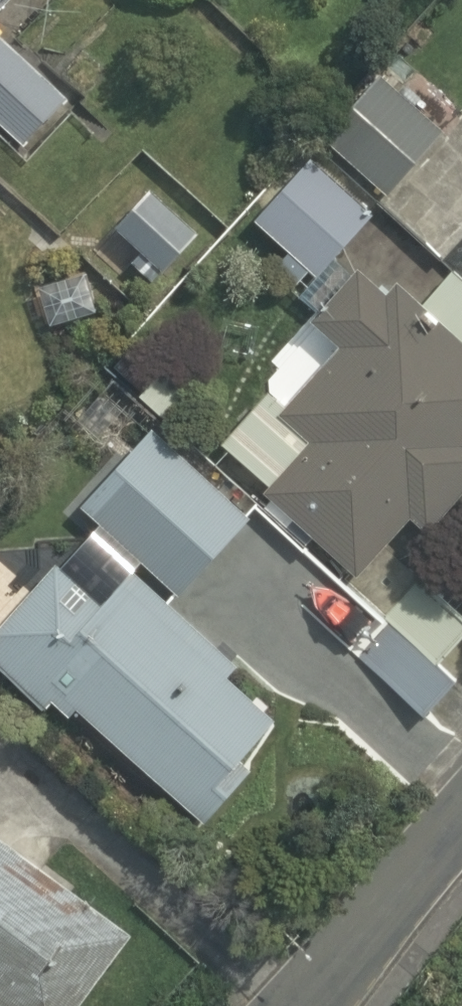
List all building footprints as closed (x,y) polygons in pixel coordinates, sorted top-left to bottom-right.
[(31,133),(76,75),(0,14),(0,108),(31,133)] [(451,121),(391,65),(323,138),(383,194),(451,121)] [(376,199),(316,140),(255,203),(316,261),(376,199)] [(115,223),(140,247),(126,262),(149,284),(182,250),(201,230),(153,184),(115,223)] [(369,245),(315,318),(342,338),(282,419),(306,436),(266,491),(364,563),(408,503),(443,529),(461,503),(461,266),(454,260),(431,291),(369,245)] [(150,355),(123,383),(169,426),(195,398),(150,355)] [(152,415),(80,491),(179,585),(251,509),(152,415)] [(266,763),(253,752),(301,693),(124,548),(95,583),(57,552),(34,579),(0,551),(0,657),(73,717),(80,708),(161,774),(153,783),(210,830),(266,763)] [(461,635),(461,593),(425,558),(346,639),(425,715),(461,676),(461,671),(444,653),(461,635)] [(143,928),(0,823),(0,1005),(86,1005),(143,928)]
